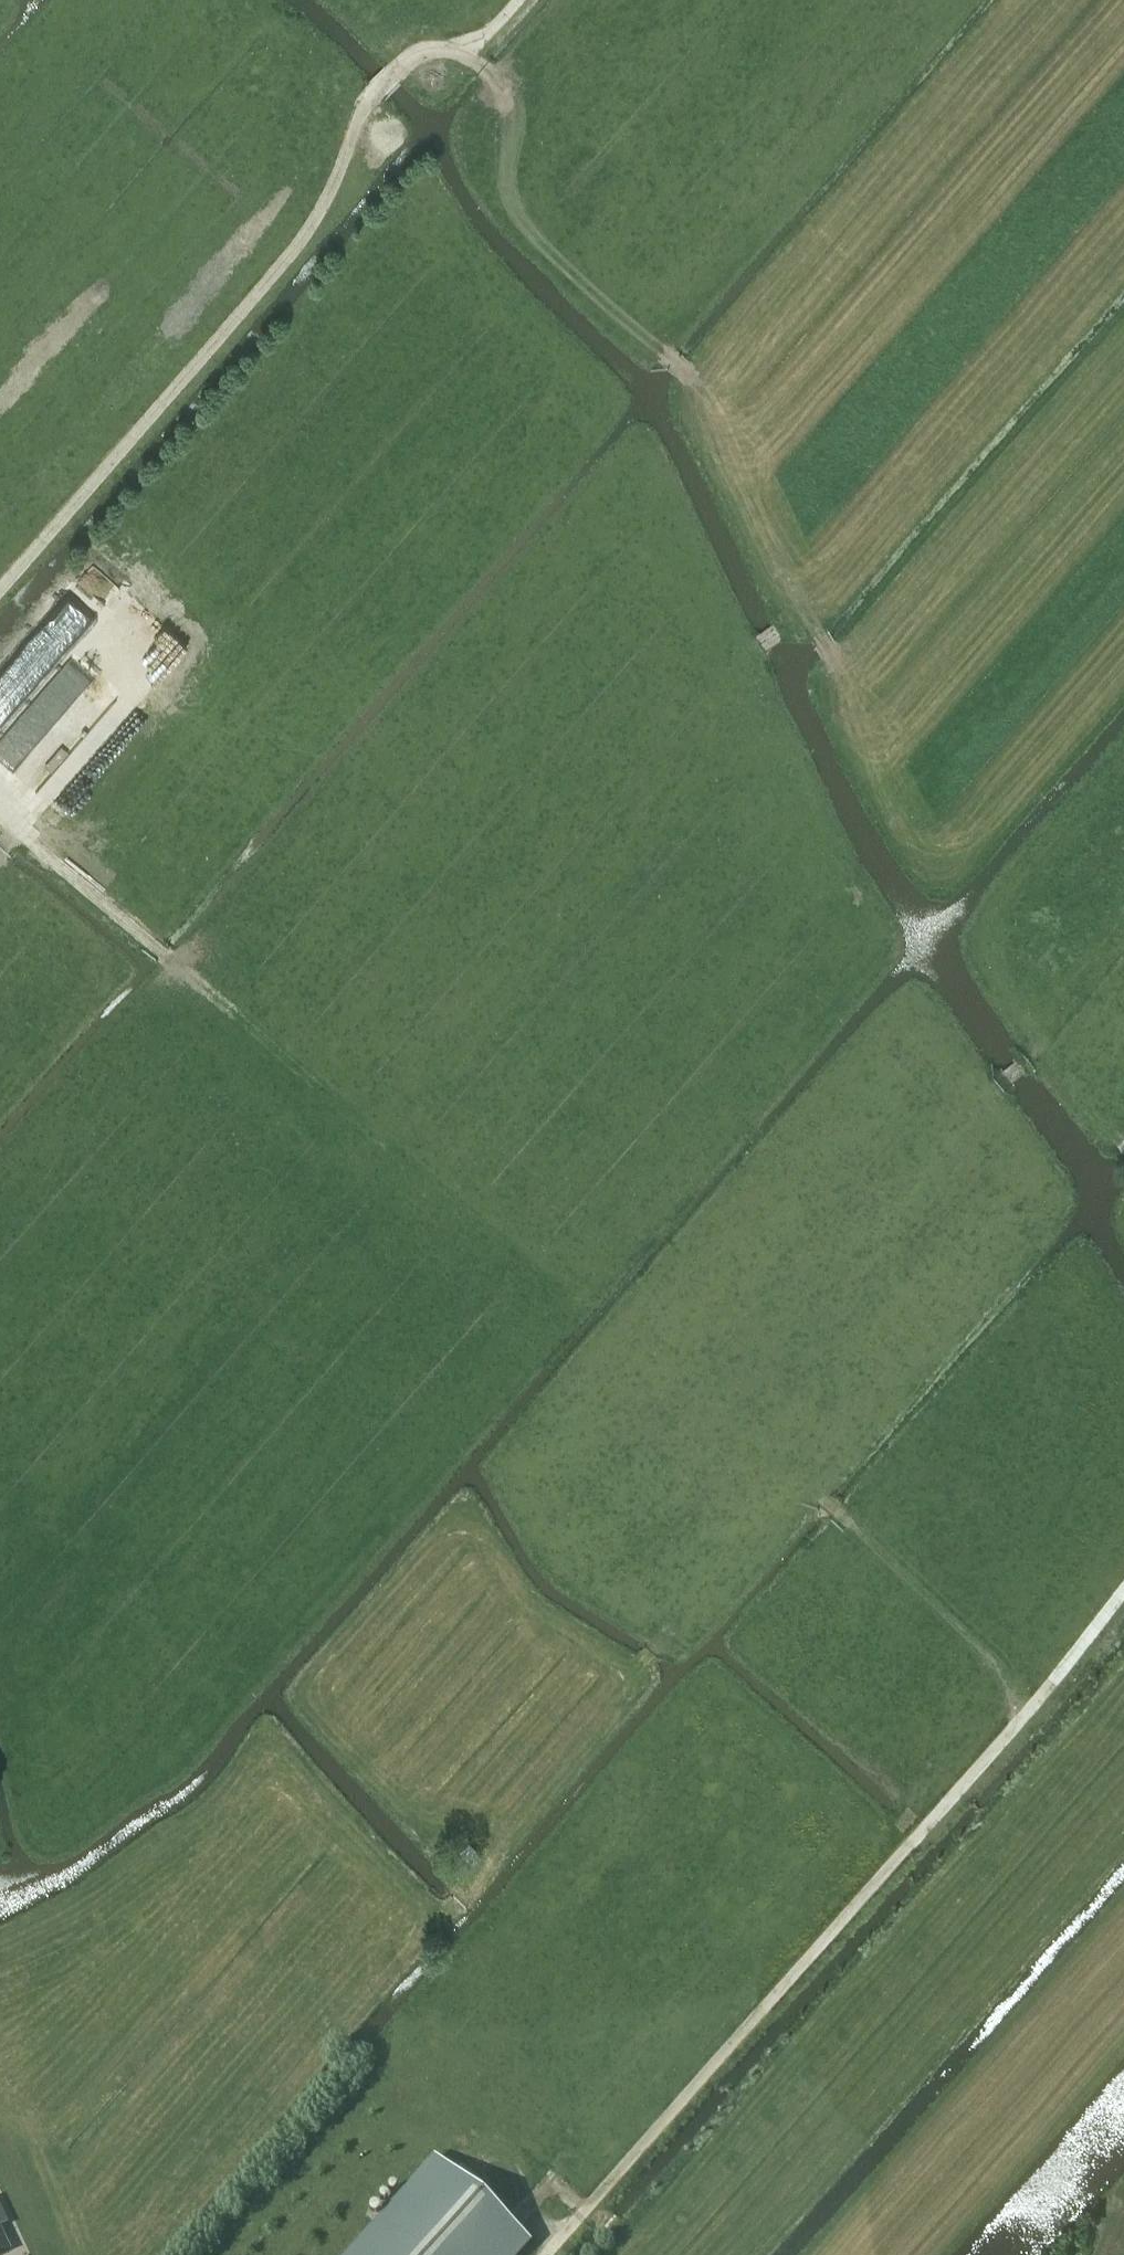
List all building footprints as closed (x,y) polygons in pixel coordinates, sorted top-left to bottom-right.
[(40,667),(52,672),(64,646),(44,637),(38,651),(46,655),(40,667)] [(36,684),(37,684),(41,679),(26,667),(12,685),(0,675),(0,728),(36,684)] [(106,708),(87,691),(14,770),(33,788),(106,708)] [(460,1878),(481,1855),(468,1842),(447,1866),(460,1878)] [(348,2254),(522,2254),(532,2244),(434,2158),(348,2254)] [(10,2251),(0,2230),(0,2254),(2,2254),(10,2251)]
